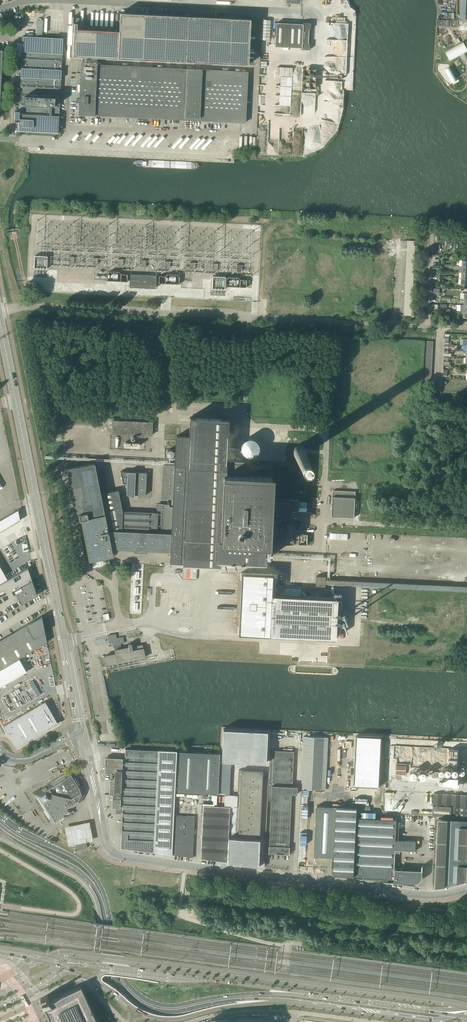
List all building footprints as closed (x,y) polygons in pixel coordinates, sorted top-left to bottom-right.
[(81,59),(81,62),(96,62),(97,60),(97,57),(248,64),(250,19),(120,13),(119,27),(79,25),(79,18),(73,17),(72,17),(72,33),(72,32),(74,32),(72,56),(81,56),(81,59)] [(262,20),(261,40),(269,40),(270,20),(262,20)] [(276,23),(275,47),(301,48),(301,49),(309,50),(309,43),(308,43),(309,29),(310,29),(310,23),(303,22),(303,24),(276,23)] [(17,68),(21,68),(61,71),(63,38),(22,36),(21,58),(19,57),(19,61),(21,62),(18,62),(17,68)] [(459,44),(446,51),(451,60),(466,51),(466,48),(463,41),(459,44)] [(123,116),(125,86),(126,66),(96,65),(97,62),(96,62),(81,62),(80,100),(77,99),(77,103),(79,103),(79,115),(78,114),(78,115),(94,115),(120,116),(123,116)] [(125,86),(140,87),(141,67),(126,66),(125,86)] [(140,87),(155,87),(156,68),(141,67),(140,87)] [(450,67),(445,69),(452,83),(457,80),(450,67)] [(61,71),(21,68),(19,109),(15,109),(15,111),(14,111),(14,121),(18,121),(18,131),(58,133),(61,71)] [(155,87),(170,88),(170,68),(156,68),(155,87)] [(170,88),(199,89),(200,70),(170,68),(170,88)] [(199,89),(216,90),(217,71),(200,70),(199,89)] [(217,71),(216,90),(214,121),(245,122),(246,107),(246,99),(247,72),(217,71)] [(123,116),(138,117),(140,87),(125,86),(123,116)] [(138,117),(153,118),(155,87),(140,87),(138,117)] [(153,118),(168,119),(170,88),(155,87),(153,118)] [(168,119),(197,120),(199,89),(170,88),(168,119)] [(197,120),(214,121),(216,90),(199,89),(197,120)] [(279,153),(292,155),(295,118),(293,115),(290,115),(288,116),(287,118),(284,118),(284,121),(283,121),(285,123),(289,124),(284,126),(284,129),(289,129),(292,128),(292,138),(293,140),(290,139),(290,136),(289,140),(280,139),(279,153)] [(267,242),(266,252),(274,252),(274,242),(267,242)] [(35,255),(34,267),(46,268),(47,256),(35,255)] [(106,280),(127,281),(127,274),(121,274),(119,272),(109,271),(107,273),(106,273),(106,280)] [(159,283),(179,284),(179,276),(177,274),(168,274),(165,276),(159,276),(159,283)] [(130,275),(130,287),(155,288),(155,276),(154,276),(154,275),(150,275),(150,276),(130,275)] [(225,286),(247,287),(246,287),(247,280),(240,280),(238,277),(228,277),(226,279),(225,285),(225,286)] [(115,548),(133,549),(134,549),(134,551),(147,551),(147,550),(171,551),(170,563),(220,565),(220,558),(263,560),(264,542),(266,542),(266,543),(307,545),(307,534),(294,533),(294,526),(289,526),(289,520),(289,521),(290,511),(290,503),(269,502),(271,476),(246,474),(247,460),(225,459),(227,419),(190,417),(189,436),(176,436),(175,465),(163,465),(162,498),(173,499),(173,507),(169,506),(169,504),(158,504),(157,513),(122,511),(118,490),(106,493),(104,482),(98,483),(94,463),(68,468),(67,468),(76,514),(78,513),(79,515),(78,515),(79,518),(79,519),(81,519),(89,560),(112,555),(111,549),(115,548)] [(111,433),(152,435),(152,422),(125,421),(125,419),(112,418),(112,420),(111,433)] [(296,457),(305,454),(302,446),(293,449),(296,457)] [(96,472),(98,482),(106,480),(104,470),(96,472)] [(120,472),(123,483),(127,483),(126,494),(134,497),(134,494),(135,494),(135,495),(145,495),(147,473),(136,472),(135,472),(127,472),(120,472)] [(332,517),(355,518),(356,491),(333,490),(332,517)] [(20,520),(18,510),(7,516),(12,524),(16,523),(15,522),(18,521),(20,520)] [(0,520),(5,529),(7,528),(6,528),(8,526),(9,526),(12,524),(7,516),(4,518),(0,520)] [(28,568),(2,583),(16,607),(29,600),(37,595),(30,574),(28,568)] [(238,626),(238,634),(261,635),(266,635),(269,635),(269,636),(270,636),(274,636),(282,636),(285,636),(297,637),(312,638),(335,639),(335,633),(335,629),(336,607),(336,604),(337,598),(306,596),(302,596),(301,596),(301,590),(301,587),(298,586),(292,586),(291,586),(284,586),(277,585),(277,582),(278,580),(278,575),(277,574),(272,574),(241,573),(240,581),(240,582),(240,591),(239,601),(239,606),(238,616),(238,626)] [(0,584),(0,608),(4,614),(16,607),(2,583),(0,584)] [(26,654),(28,652),(47,642),(42,616),(14,632),(26,654)] [(14,661),(26,654),(14,632),(1,639),(14,661)] [(113,645),(120,644),(124,643),(123,637),(115,638),(114,635),(109,636),(110,642),(112,641),(113,645)] [(14,661),(1,639),(0,640),(0,666),(1,668),(14,661)] [(128,647),(115,650),(116,654),(105,656),(106,665),(145,657),(143,648),(142,644),(132,646),(131,643),(128,644),(128,647)] [(45,702),(3,726),(16,748),(57,723),(45,702)] [(222,728),(221,760),(265,763),(266,730),(222,728)] [(328,738),(305,737),(303,736),(301,789),(325,790),(328,738)] [(449,765),(458,766),(459,749),(449,748),(449,765)] [(116,812),(174,815),(176,751),(125,749),(125,755),(125,759),(124,759),(124,760),(124,759),(118,759),(118,758),(105,757),(104,772),(112,773),(113,773),(113,775),(113,777),(113,778),(113,779),(112,779),(110,779),(110,780),(109,794),(110,794),(111,794),(112,794),(112,800),(112,807),(116,807),(116,812)] [(270,755),(268,779),(267,801),(268,801),(268,800),(271,801),(269,845),(268,845),(268,853),(288,854),(289,854),(289,846),(291,794),(297,794),(297,786),(292,786),(293,751),(273,750),(273,755),(270,755)] [(177,792),(218,794),(220,753),(179,751),(177,792)] [(396,774),(406,774),(406,766),(396,766),(396,774)] [(235,845),(234,863),(253,865),(254,865),(256,865),(257,864),(257,863),(258,862),(258,861),(258,860),(260,860),(260,857),(258,857),(259,839),(259,838),(259,836),(260,831),(262,778),(262,771),(239,770),(237,795),(235,837),(235,845)] [(50,818),(52,821),(54,824),(65,817),(64,816),(66,815),(65,814),(69,811),(68,809),(80,802),(84,794),(81,787),(80,785),(79,782),(80,782),(75,775),(74,775),(73,774),(72,771),(65,775),(65,774),(50,783),(51,784),(46,787),(45,786),(42,788),(43,789),(41,790),(40,790),(35,794),(37,798),(36,799),(39,804),(39,805),(40,805),(40,806),(40,807),(41,808),(42,808),(43,808),(43,807),(44,807),(44,808),(45,810),(44,811),(49,818),(50,818)] [(459,776),(446,775),(445,784),(458,785),(459,776)] [(373,783),(355,783),(356,778),(350,777),(350,782),(348,782),(348,788),(372,789),(373,783)] [(434,793),(433,816),(466,817),(466,795),(434,793)] [(202,838),(201,845),(201,858),(227,862),(234,863),(235,845),(235,837),(237,795),(225,794),(224,807),(203,806),(202,838)] [(317,806),(315,856),(335,857),(334,875),(364,876),(364,879),(394,880),(394,882),(415,883),(415,881),(416,881),(417,880),(418,880),(419,880),(420,880),(420,879),(419,878),(420,878),(420,877),(420,876),(422,876),(423,870),(394,869),(395,852),(400,852),(400,850),(415,851),(416,841),(396,840),(397,820),(361,818),(361,814),(357,814),(357,808),(337,807),(317,806)] [(172,855),(174,815),(116,812),(116,813),(122,814),(121,832),(127,832),(126,849),(153,852),(172,855)] [(174,815),(172,855),(192,857),(193,857),(195,816),(174,815)] [(445,886),(448,819),(438,818),(435,887),(445,886)] [(65,826),(69,845),(94,840),(90,821),(65,826)] [(458,858),(466,859),(466,826),(460,826),(459,849),(458,858)] [(87,848),(86,840),(75,842),(77,850),(87,848)] [(458,864),(457,883),(465,880),(466,880),(466,864),(458,864)] [(96,1019),(96,1018),(95,1018),(93,1013),(94,1013),(93,1012),(93,1013),(91,1008),(91,1007),(90,1007),(88,1003),(88,1002),(86,997),(85,996),(83,992),(83,991),(81,986),(80,985),(49,1000),(47,995),(40,999),(51,1021),(97,1021),(96,1019)]
